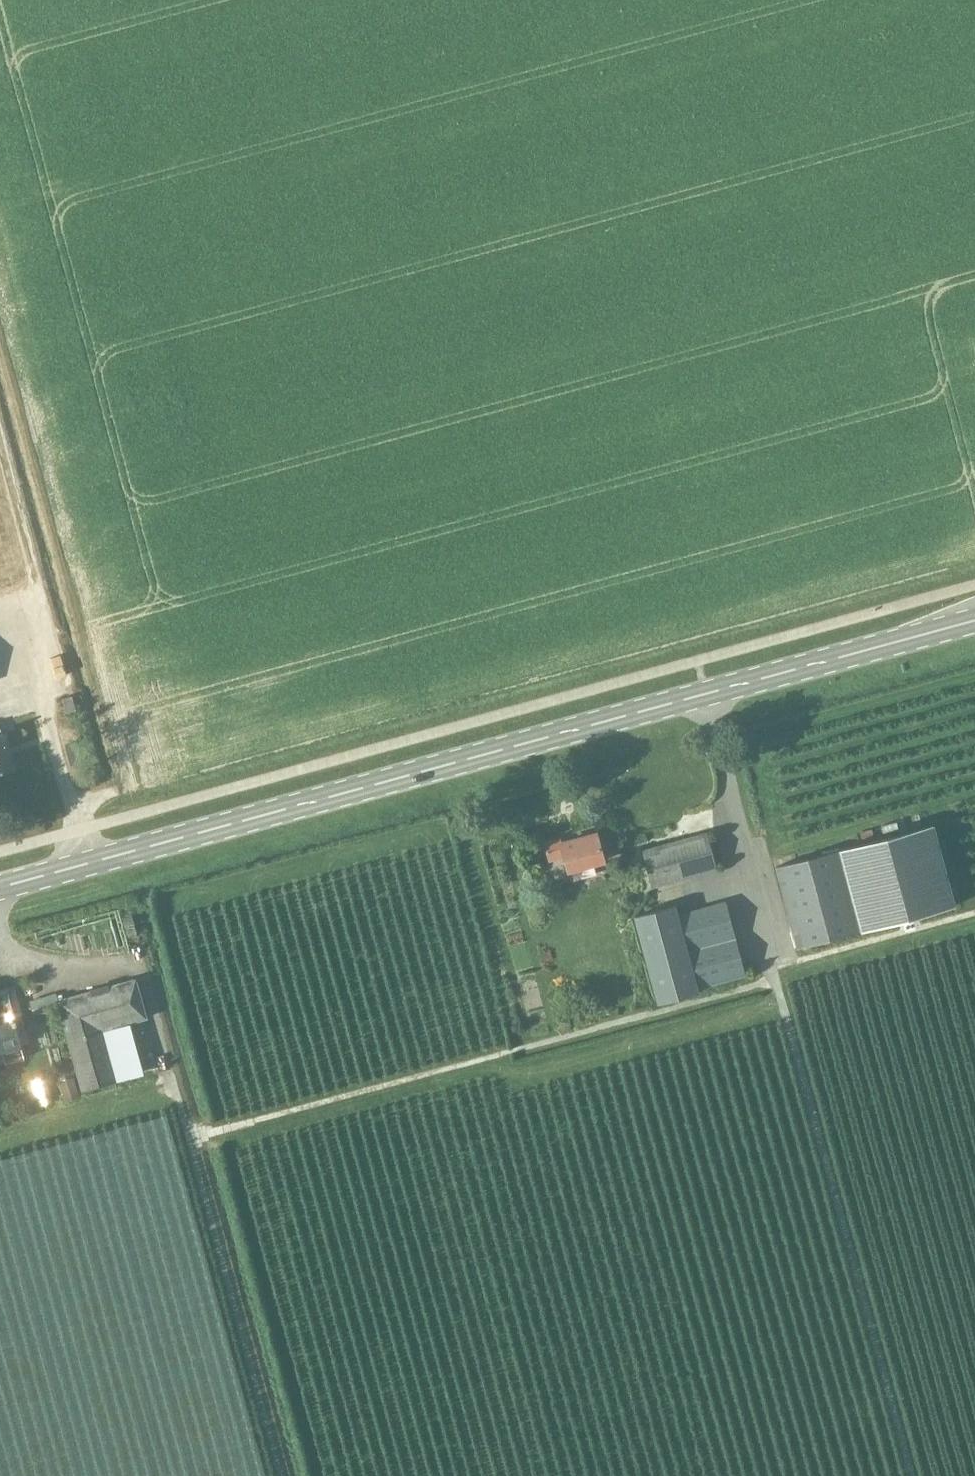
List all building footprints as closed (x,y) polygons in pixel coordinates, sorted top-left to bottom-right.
[(65,713),(75,711),(72,697),(62,699),(65,713)] [(13,769),(4,733),(2,734),(0,728),(0,772),(13,769)] [(837,850),(859,931),(953,906),(931,824),(837,850)] [(603,860),(596,833),(560,842),(559,838),(544,842),(548,859),(563,855),(567,870),(603,860)] [(651,886),(715,870),(705,833),(641,849),(651,886)] [(797,948),(859,931),(837,850),(775,866),(797,948)] [(743,974),(733,938),(723,901),(676,914),(673,905),(633,916),(656,1003),(697,991),(696,987),(743,974)] [(101,1030),(126,1023),(145,1018),(135,979),(57,1001),(82,1090),(115,1081),(101,1030)] [(25,1031),(13,987),(0,990),(0,992),(8,1022),(0,1025),(0,1053),(2,1052),(5,1062),(23,1058),(16,1034),(25,1031)] [(101,1030),(115,1081),(141,1074),(126,1023),(101,1030)] [(73,1075),(57,1075),(58,1089),(74,1088),(73,1075)] [(37,1104),(48,1101),(45,1088),(34,1090),(37,1104)]
